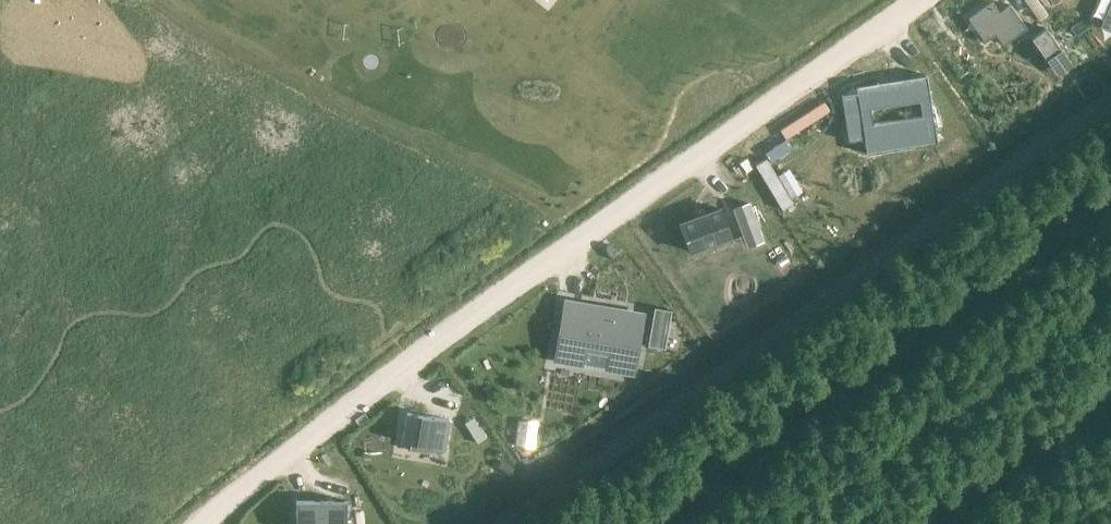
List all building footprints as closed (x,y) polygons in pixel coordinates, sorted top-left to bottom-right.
[(1101,25),(1110,29),(1110,1),(1101,25)] [(1003,3),(979,19),(996,42),(1007,35),(1014,46),(1037,29),(1021,6),(1010,13),(1003,3)] [(1057,31),(1044,40),(1058,60),(1071,51),(1057,31)] [(857,94),(842,96),(849,141),(864,138),(867,154),(869,153),(868,148),(934,138),(935,143),(937,143),(927,75),(925,75),(925,78),(879,85),(879,82),(877,83),(878,90),(859,93),(859,88),(856,88),(857,94)] [(722,209),(680,224),(690,251),(732,235),(722,209)] [(567,301),(557,359),(583,364),(586,347),(609,351),(606,368),(632,372),(642,314),(567,301)] [(671,311),(654,308),(648,346),(664,349),(671,311)] [(407,412),(402,441),(444,448),(449,419),(407,412)] [(473,415),(463,422),(478,444),(487,437),(473,415)] [(503,461),(499,468),(510,475),(514,468),(503,461)] [(296,523),(346,523),(346,501),(296,501),(296,523)]
